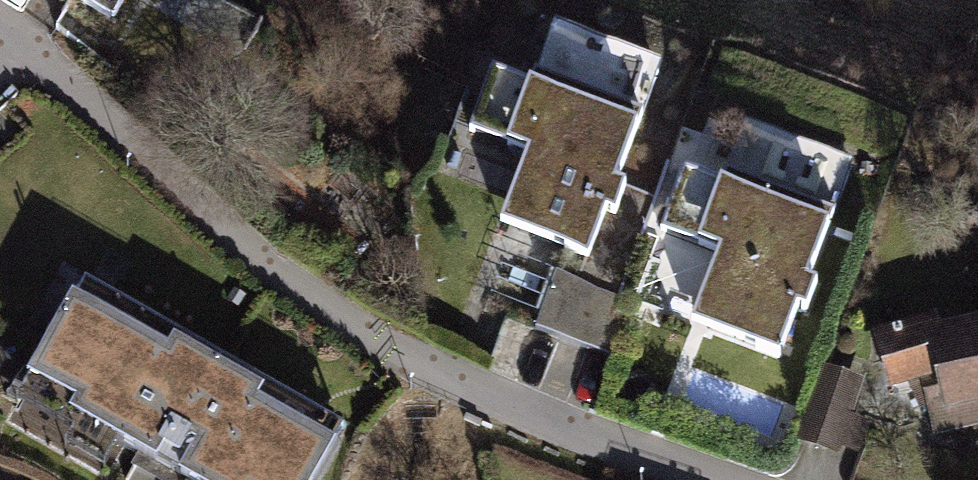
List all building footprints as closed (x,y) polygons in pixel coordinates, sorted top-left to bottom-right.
[(101,19),(113,0),(72,0),(101,19)] [(642,108),(542,68),(518,129),(539,137),(507,215),(586,247),(642,108)] [(513,138),(528,78),(492,69),(478,130),(513,138)] [(834,213),(734,173),(709,233),(730,241),(698,320),(778,351),(834,213)] [(629,304),(548,271),(525,326),(607,359),(629,304)] [(7,400),(137,467),(164,479),(302,479),(334,427),(210,358),(76,280),(7,400)] [(932,326),(930,313),(870,333),(877,389),(913,379),(926,435),(977,426),(977,316),(932,326)] [(855,377),(815,362),(791,444),(831,454),(833,447),(851,452),(861,421),(846,414),(855,377)]
